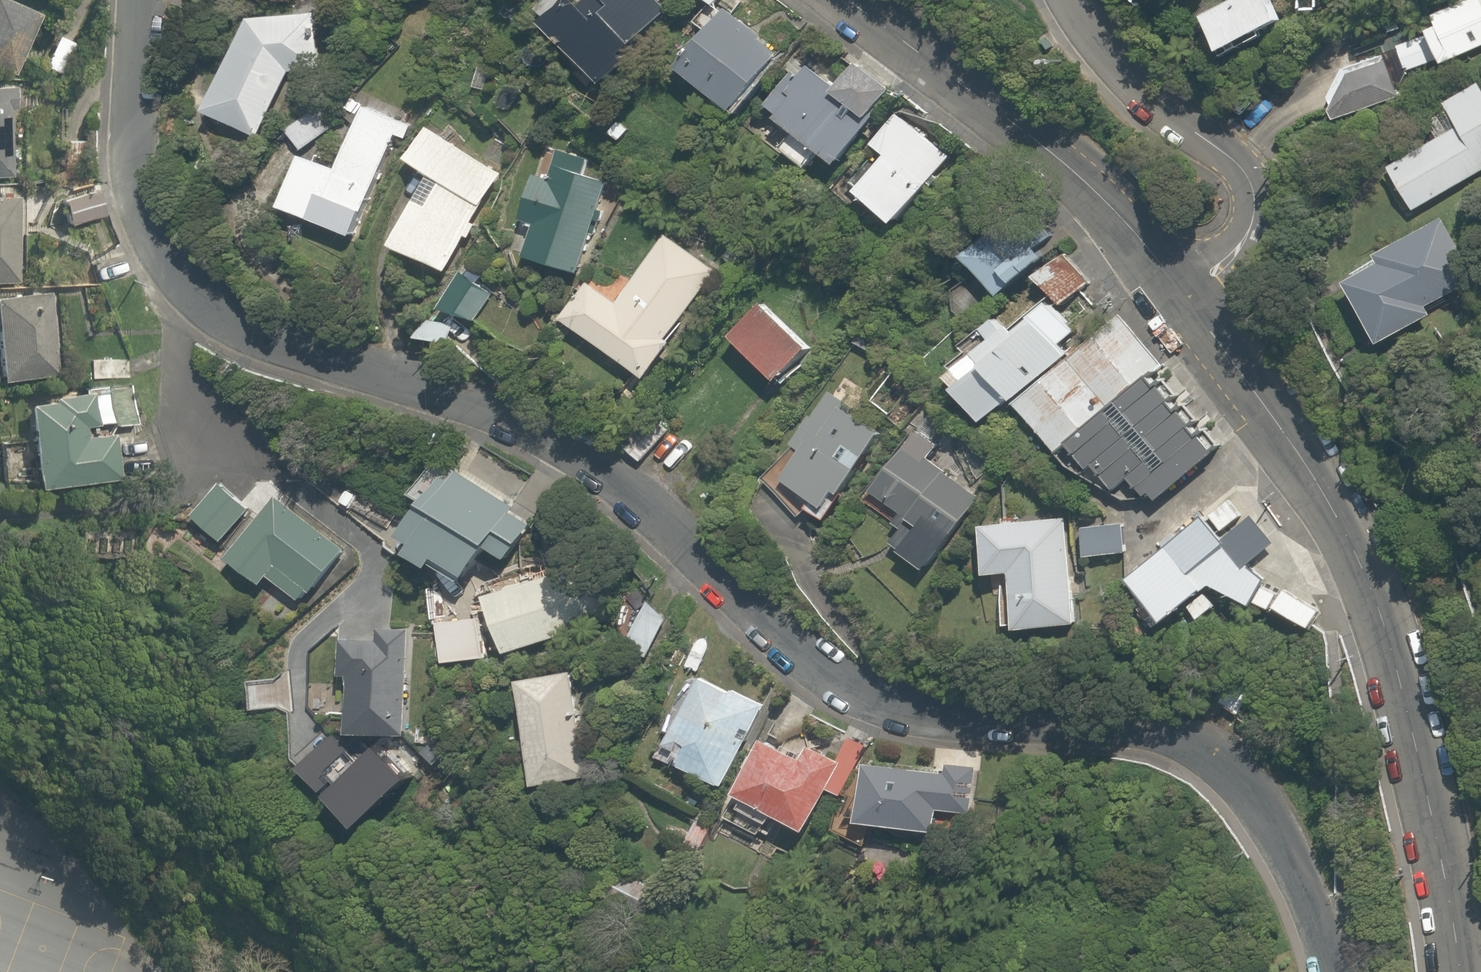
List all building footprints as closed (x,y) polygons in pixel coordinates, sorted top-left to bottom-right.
[(595,85),(622,57),(618,53),(661,10),(651,0),(577,0),(571,6),(566,0),(543,0),(527,17),(595,85)] [(706,10),(714,0),(693,0),(706,10)] [(1211,53),(1273,21),(1275,22),(1277,22),(1279,22),(1282,22),(1284,21),(1286,21),(1288,20),(1290,18),(1291,17),(1293,15),(1294,13),(1295,11),(1295,8),(1295,6),(1295,4),(1295,2),(1294,0),(1264,0),(1263,2),(1262,0),(1222,0),(1192,15),(1211,53)] [(1438,28),(1455,59),(1480,44),(1480,4),(1438,28)] [(0,5),(0,71),(15,77),(38,20),(0,5)] [(775,51),(718,7),(670,68),(728,112),(775,51)] [(257,139),(287,73),(324,67),(315,12),(244,18),(200,112),(257,139)] [(76,40),(50,32),(38,68),(64,76),(76,40)] [(1437,58),(1426,33),(1393,47),(1404,73),(1437,58)] [(864,127),(856,121),(861,114),(878,128),(910,89),(853,42),(821,81),(799,62),(759,110),(768,118),(756,133),(801,171),(814,155),(830,169),(864,127)] [(1473,84),(1438,104),(1452,128),(1384,168),(1409,211),(1480,170),(1480,98),(1473,84)] [(329,171),(295,156),(273,205),(347,237),(398,121),(359,104),(329,171)] [(311,106),(281,132),(298,151),(328,126),(311,106)] [(888,122),(869,145),(880,153),(848,192),(890,225),(949,150),(908,117),(898,130),(888,122)] [(383,241),(440,273),(460,238),(464,240),(473,224),(469,222),(499,171),(420,125),(400,160),(435,180),(421,205),(408,198),(383,241)] [(576,276),(602,179),(582,174),(586,158),(554,149),(547,176),(528,171),(515,221),(527,224),(517,259),(576,276)] [(47,199),(52,223),(102,213),(97,189),(47,199)] [(0,191),(0,283),(13,282),(12,191),(0,191)] [(1470,282),(1439,220),(1371,255),(1375,261),(1339,279),(1370,342),(1423,315),(1420,307),(1470,282)] [(715,272),(661,233),(609,303),(581,283),(554,319),(636,379),(715,272)] [(971,237),(952,257),(997,300),(1038,257),(1019,238),(997,261),(971,237)] [(1072,260),(1043,260),(1027,275),(1058,308),(1089,278),(1072,260)] [(449,316),(472,320),(492,289),(460,268),(435,307),(449,316)] [(987,302),(959,274),(935,298),(963,325),(987,302)] [(0,294),(0,385),(52,382),(47,291),(0,294)] [(809,346),(761,297),(722,335),(770,384),(809,346)] [(1002,321),(962,357),(967,363),(973,370),(1000,400),(1005,406),(1067,350),(1058,341),(1071,330),(1043,299),(1009,329),(1002,321)] [(1158,356),(1114,308),(1067,350),(1005,406),(1048,454),(1058,445),(1143,369),(1158,356)] [(81,359),(83,384),(129,381),(127,356),(81,359)] [(973,370),(967,363),(939,388),(972,425),(1000,400),(973,370)] [(1150,505),(1214,448),(1143,369),(1058,445),(1080,470),(1089,462),(1113,489),(1126,478),(1150,505)] [(867,390),(844,374),(829,396),(820,391),(777,455),(786,460),(773,479),(805,501),(801,507),(822,521),(838,497),(833,494),(872,435),(848,418),(867,390)] [(115,481),(110,428),(135,426),(130,387),(45,396),(46,403),(18,406),(28,490),(115,481)] [(936,549),(975,500),(923,459),(933,446),(913,429),(863,491),(936,549)] [(425,469),(404,497),(416,505),(478,549),(480,546),(504,562),(559,485),(537,469),(529,481),(470,439),(441,480),(425,469)] [(1246,605),(1266,573),(1249,564),(1275,543),(1253,517),(1260,511),(1221,467),(1163,517),(1157,546),(1119,578),(1159,625),(1179,608),(1193,624),(1216,605),(1202,589),(1206,586),(1246,605)] [(219,485),(192,519),(221,541),(247,507),(219,485)] [(262,575),(301,606),(341,554),(269,497),(222,556),(255,583),(262,575)] [(416,505),(396,532),(410,542),(400,555),(421,570),(426,563),(454,583),(478,549),(416,505)] [(974,527),(976,572),(1005,571),(1007,605),(1080,601),(1078,556),(1076,531),(1076,521),(974,527)] [(1124,528),(1076,531),(1078,556),(1125,553),(1124,528)] [(577,632),(559,572),(520,584),(516,572),(472,585),(494,658),(577,632)] [(645,659),(669,619),(641,601),(616,641),(645,659)] [(479,620),(433,623),(436,662),(482,659),(479,620)] [(408,626),(349,623),(348,640),(338,639),(336,674),(346,674),(343,734),(403,737),(408,626)] [(673,720),(654,758),(717,791),(762,703),(731,687),(729,692),(686,670),(663,715),(673,720)] [(587,727),(584,694),(565,676),(514,682),(525,785),(582,780),(577,728),(587,727)] [(725,795),(736,800),(725,822),(758,839),(769,817),(799,832),(820,790),(838,799),(865,745),(841,733),(829,759),(803,746),(798,758),(754,736),(725,795)] [(974,770),(941,765),(863,755),(854,822),(932,832),(935,807),(968,812),(974,770)]
